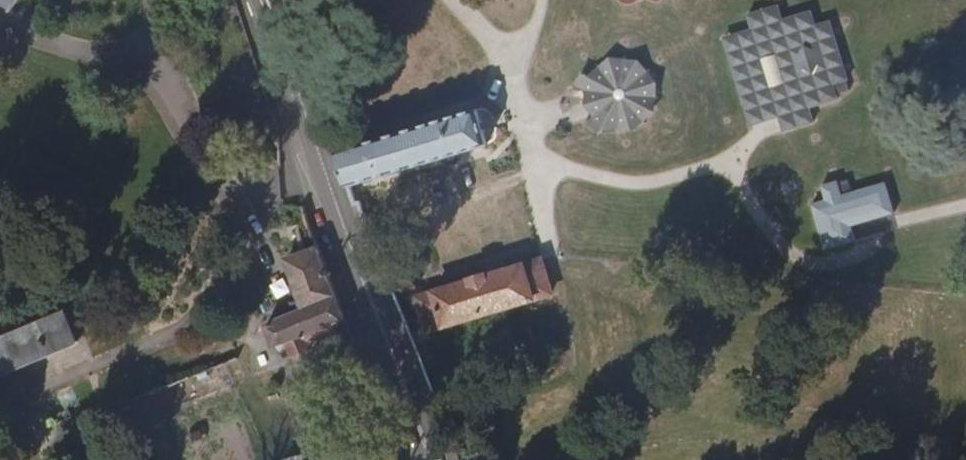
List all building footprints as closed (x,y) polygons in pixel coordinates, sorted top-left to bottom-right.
[(10,14),(17,0),(0,0),(0,10),(10,14)] [(857,77),(834,13),(820,19),(815,7),(787,17),(782,4),(746,17),(752,33),(721,43),(749,128),(784,116),(789,132),(825,118),(821,105),(849,95),(843,84),(857,77)] [(679,46),(653,23),(626,23),(604,39),(599,66),(619,93),(654,95),(678,73),(679,46)] [(373,180),(508,126),(495,90),(343,148),(363,200),(377,195),(373,180)] [(865,223),(904,208),(892,175),(851,191),(847,178),(826,186),(831,198),(817,202),(835,249),(870,237),(865,223)] [(431,331),(538,290),(560,280),(550,248),(420,298),(431,331)] [(423,289),(410,255),(388,263),(401,298),(423,289)] [(356,375),(317,262),(285,273),(304,329),(267,349),(274,370),(294,364),(297,371),(314,363),(315,353),(327,347),(338,380),(356,375)] [(57,340),(0,360),(0,392),(68,367),(57,340)] [(439,360),(431,341),(419,345),(427,365),(439,360)] [(434,382),(459,372),(454,362),(430,371),(434,382)] [(132,423),(245,388),(240,373),(127,410),(132,423)] [(382,449),(370,415),(358,421),(369,454),(382,449)] [(318,459),(332,459),(322,428),(308,432),(318,459)]
